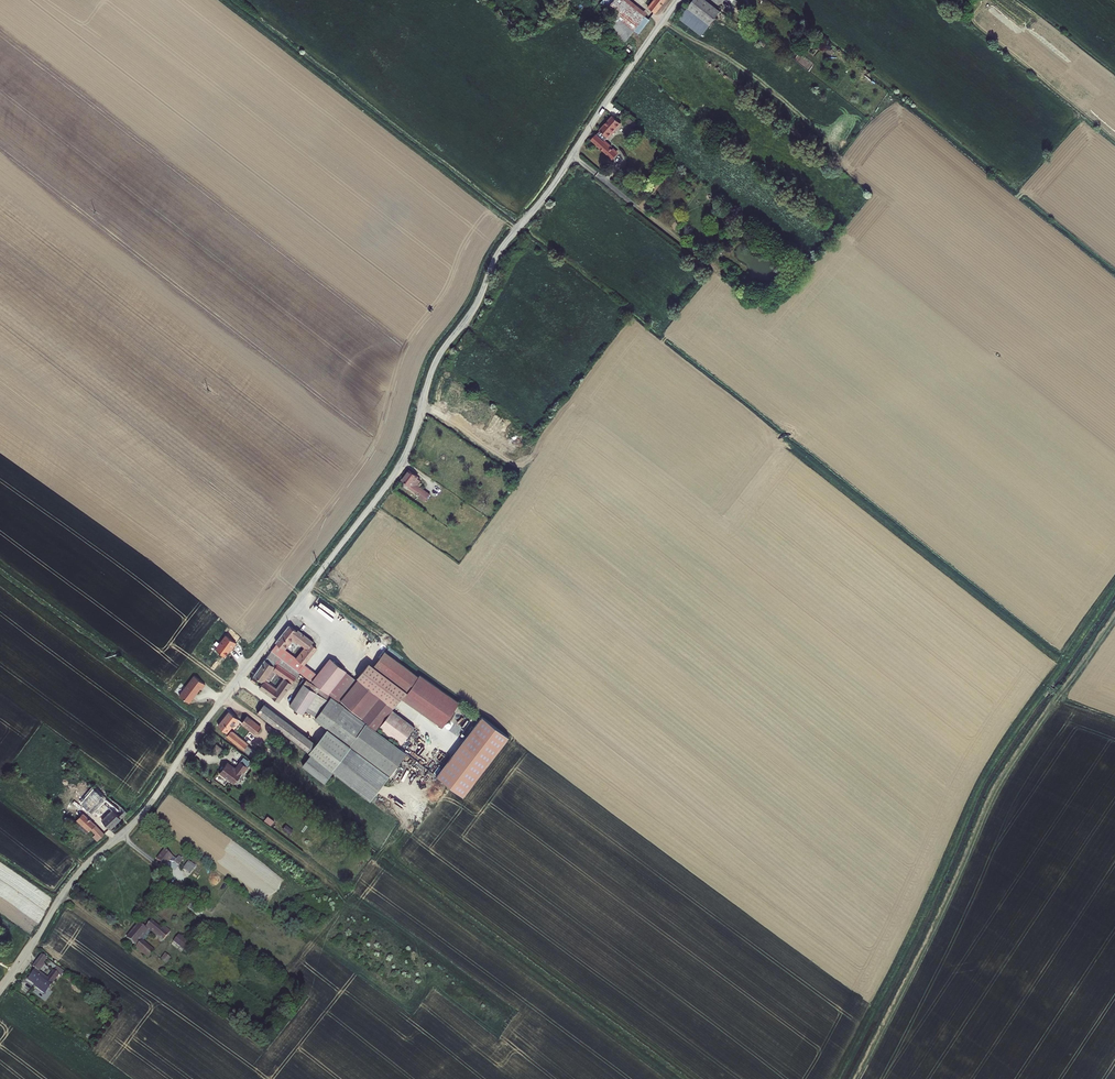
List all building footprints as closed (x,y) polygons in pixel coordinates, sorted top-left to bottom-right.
[(603,7),(618,18),(634,30),(639,35),(650,20),(646,17),(647,14),(628,0),(608,0),(603,7)] [(647,7),(656,13),(666,0),(652,0),(647,7)] [(697,38),(713,18),(718,13),(701,0),(691,0),(686,5),(676,18),(697,38)] [(737,10),(744,1),(743,0),(725,0),(737,10)] [(634,30),(618,18),(608,31),(624,43),(634,30)] [(621,124),(612,117),(591,142),(615,163),(622,156),(607,141),(621,124)] [(630,118),(626,122),(633,128),(637,125),(630,118)] [(410,472),(402,482),(411,488),(411,489),(428,500),(432,494),(419,485),(420,483),(417,481),(419,479),(410,472)] [(461,500),(468,505),(472,499),(465,494),(461,500)] [(288,625),(268,649),(271,651),(299,671),(302,668),(280,652),(291,638),(295,642),(297,639),(307,648),(297,660),(304,664),(311,654),(316,648),(311,644),(313,641),(297,628),(296,630),(288,625)] [(227,633),(217,647),(226,654),(231,648),(232,648),(237,641),(227,633)] [(253,675),(260,681),(257,687),(277,701),(299,671),(271,651),(253,675)] [(407,690),(408,691),(418,677),(384,651),(373,664),(407,690)] [(319,687),(328,693),(328,691),(338,699),(339,698),(375,725),(393,704),(357,676),(355,678),(346,670),(347,668),(329,654),(310,680),(319,687)] [(393,704),(393,705),(407,690),(373,664),(368,661),(357,676),(393,704)] [(203,687),(207,682),(196,674),(181,693),(191,701),(195,696),(194,695),(196,693),(197,693),(202,686),(203,687)] [(441,725),(458,703),(419,675),(418,677),(408,691),(403,698),(441,725)] [(289,704),(301,712),(304,708),(318,688),(305,680),(289,704)] [(332,770),(368,799),(405,752),(328,693),(319,687),(318,688),(330,695),(316,715),(314,717),(348,743),(329,768),(332,770)] [(304,708),(316,715),(330,695),(318,688),(304,708)] [(263,701),(256,711),(263,717),(271,707),(263,701)] [(263,717),(280,730),(287,720),(271,707),(263,717)] [(414,723),(394,707),(379,725),(401,741),(414,723)] [(237,717),(229,710),(217,726),(225,732),(237,717)] [(259,726),(245,715),(240,722),(254,732),(259,726)] [(464,798),(508,738),(479,717),(436,778),(464,798)] [(280,730),(302,747),(305,750),(307,747),(323,760),(330,751),(313,739),(312,740),(287,720),(280,730)] [(230,731),(225,736),(253,756),(257,751),(230,731)] [(324,781),(332,770),(329,768),(309,753),(301,763),(324,781)] [(249,767),(240,761),(234,769),(232,767),(233,765),(228,762),(220,772),(225,776),(226,775),(230,778),(229,780),(235,784),(238,780),(239,781),(241,778),(240,777),(243,772),(245,773),(249,767)] [(96,788),(81,803),(93,813),(102,803),(111,811),(102,820),(110,829),(123,817),(119,814),(125,809),(126,807),(108,794),(106,796),(96,788)] [(119,814),(123,817),(128,812),(125,809),(119,814)] [(93,836),(98,840),(105,834),(89,816),(84,811),(74,820),(86,833),(91,829),(96,833),(93,836)] [(268,815),(264,822),(271,825),(275,819),(268,815)] [(283,829),(290,834),(293,830),(286,825),(283,829)] [(174,864),(180,856),(177,854),(175,857),(163,848),(156,858),(163,864),(167,859),(174,864)] [(183,868),(190,874),(196,866),(189,860),(183,868)] [(151,918),(144,925),(161,938),(169,929),(163,923),(160,926),(151,918)] [(138,922),(126,936),(136,943),(147,929),(138,922)] [(173,961),(189,940),(175,929),(158,950),(161,952),(171,960),(173,961)] [(142,939),(136,946),(147,955),(154,948),(142,939)] [(171,960),(161,952),(158,956),(167,964),(171,960)] [(54,970),(48,978),(54,982),(63,969),(42,954),(34,964),(41,969),(45,964),(54,970)] [(34,968),(29,974),(36,979),(49,988),(54,982),(48,978),(34,968)]
